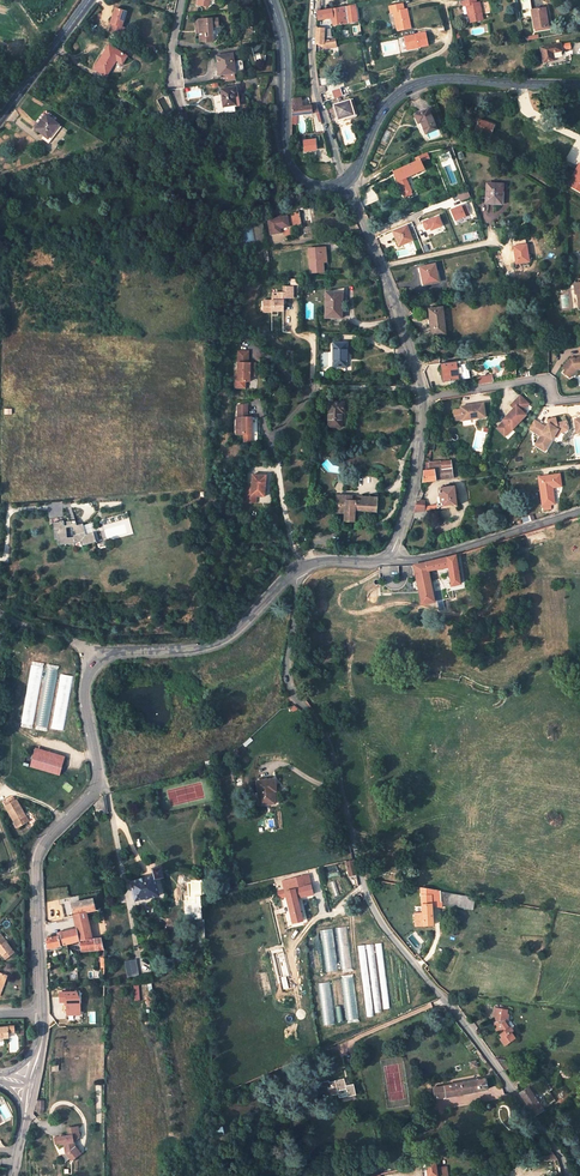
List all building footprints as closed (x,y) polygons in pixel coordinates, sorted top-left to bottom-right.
[(462,1),(463,6),(466,5),(470,22),(483,20),(479,2),(476,3),(476,0),(467,0),(462,1)] [(317,15),(318,19),(331,18),(333,26),(357,21),(354,4),(346,6),(345,4),(337,6),(338,8),(320,11),(317,11),(317,15)] [(403,4),(390,7),(391,13),(393,12),(398,31),(412,28),(407,10),(405,10),(403,4)] [(120,26),(124,11),(113,7),(109,23),(110,23),(108,32),(120,36),(122,27),(120,26)] [(547,26),(533,28),(534,30),(550,28),(547,7),(544,8),(547,26)] [(544,8),(531,10),(533,28),(547,26),(544,8)] [(196,22),(195,22),(197,34),(198,33),(199,42),(212,41),(210,27),(217,26),(216,19),(210,20),(209,19),(196,21),(196,22)] [(428,46),(426,33),(405,37),(407,50),(428,46)] [(324,43),(319,44),(320,46),(324,46),(324,47),(330,46),(330,45),(337,44),(336,39),(324,41),(324,43)] [(264,42),(252,44),(254,52),(263,51),(265,48),(264,42)] [(543,61),(554,59),(552,51),(561,49),(560,44),(540,47),(543,61)] [(127,56),(110,45),(94,68),(106,76),(117,60),(122,64),(127,56)] [(552,51),(554,59),(562,58),(561,49),(552,51)] [(233,65),(235,72),(243,71),(242,60),(234,61),(233,53),(230,54),(232,65),(233,65)] [(230,54),(216,56),(219,74),(224,74),(234,72),(235,72),(233,65),(232,65),(230,54)] [(234,72),(224,74),(224,76),(222,77),(222,80),(235,78),(234,72)] [(236,93),(236,87),(222,89),(224,106),(236,104),(234,93),(236,93)] [(333,90),(336,98),(344,96),(342,88),(333,90)] [(319,112),(317,104),(301,106),(300,98),(291,99),(291,106),(292,115),(297,115),(316,113),(319,112)] [(353,100),(333,105),(338,120),(358,114),(353,100)] [(429,109),(415,115),(419,123),(423,121),(429,133),(438,128),(429,109)] [(59,123),(46,114),(36,128),(49,137),(59,123)] [(479,120),(475,130),(491,135),(494,125),(479,120)] [(434,166),(428,152),(415,157),(417,161),(393,171),(403,195),(411,191),(405,178),(434,166)] [(574,179),(571,186),(579,191),(579,165),(574,175),(576,177),(579,178),(577,181),(574,179)] [(505,185),(491,184),(489,203),(504,205),(505,185)] [(470,198),(468,192),(454,197),(456,201),(460,199),(461,201),(470,198)] [(462,207),(452,211),(456,222),(466,218),(465,217),(470,215),(467,207),(463,209),(462,207)] [(300,214),(294,214),(294,215),(296,226),(296,229),(302,228),(300,214)] [(288,216),(289,227),(296,226),(294,215),(288,216)] [(288,216),(269,218),(272,233),(282,232),(281,228),(289,227),(288,216)] [(442,227),(438,217),(428,221),(427,220),(423,222),(426,230),(430,228),(431,231),(442,227)] [(256,248),(267,247),(264,220),(254,220),(256,248)] [(406,226),(392,232),(399,246),(412,240),(406,226)] [(526,244),(514,246),(516,263),(529,262),(526,244)] [(256,248),(251,248),(252,263),(268,262),(267,247),(256,248)] [(327,262),(326,247),(309,248),(310,273),(323,272),(322,262),(327,262)] [(420,279),(421,288),(438,287),(437,270),(423,271),(424,279),(420,279)] [(295,298),(295,286),(285,286),(285,292),(279,292),(279,296),(274,296),(274,300),(265,300),(265,312),(273,312),(273,310),(285,311),(285,303),(284,303),(284,300),(285,300),(285,298),(295,298)] [(334,294),(326,294),(327,319),(343,319),(343,304),(348,304),(348,295),(345,295),(345,290),(334,292),(334,294)] [(440,305),(428,307),(432,334),(444,332),(440,305)] [(348,345),(335,344),(335,368),(348,368),(348,345)] [(248,351),(237,350),(237,374),(234,374),(234,387),(244,388),(244,381),(248,381),(249,376),(249,369),(254,369),(254,363),(246,362),(246,360),(248,360),(248,351)] [(570,357),(563,367),(565,369),(567,370),(568,368),(571,370),(574,370),(577,367),(579,367),(579,356),(570,357)] [(457,361),(441,363),(443,381),(459,379),(457,361)] [(569,377),(574,370),(571,370),(568,368),(567,370),(565,369),(563,372),(569,377)] [(476,378),(477,384),(492,381),(491,376),(476,378)] [(527,403),(519,396),(511,405),(513,407),(512,408),(513,409),(503,421),(504,422),(502,424),(497,429),(503,435),(506,432),(508,433),(511,430),(512,430),(525,416),(521,412),(524,408),(523,407),(527,403)] [(346,403),(330,403),(330,427),(343,427),(343,414),(345,414),(346,403)] [(484,403),(461,406),(462,409),(454,410),(456,420),(463,419),(463,420),(486,416),(484,403)] [(247,405),(238,405),(237,418),(236,418),(236,435),(244,435),(251,435),(251,418),(244,418),(244,415),(247,415),(247,405)] [(546,427),(534,419),(528,430),(540,437),(534,445),(545,452),(555,436),(557,437),(560,432),(564,431),(568,428),(567,421),(557,423),(556,418),(547,420),(548,424),(546,427)] [(428,449),(426,449),(425,462),(430,463),(431,453),(434,453),(434,451),(428,449)] [(425,462),(423,481),(454,477),(452,460),(441,461),(442,468),(431,470),(430,463),(425,462)] [(441,461),(430,463),(431,470),(442,468),(441,461)] [(267,475),(254,474),(253,481),(254,481),(254,485),(252,485),(252,486),(246,485),(245,501),(256,502),(256,495),(265,496),(267,475)] [(539,476),(544,510),(551,510),(551,503),(555,503),(553,487),(563,486),(561,474),(539,476)] [(441,495),(442,503),(439,503),(437,503),(437,505),(437,509),(458,506),(455,486),(440,488),(441,495)] [(378,497),(338,495),(337,512),(344,513),(344,523),(356,523),(356,512),(377,512),(378,497)] [(413,512),(428,510),(428,506),(427,500),(418,498),(413,512)] [(412,517),(411,518),(428,516),(428,510),(413,512),(412,517)] [(64,521),(60,521),(60,522),(54,523),(54,529),(58,529),(59,531),(57,531),(57,537),(59,537),(59,540),(58,540),(58,545),(74,544),(74,543),(81,541),(82,546),(96,542),(94,533),(86,535),(84,524),(77,526),(76,521),(67,522),(68,526),(65,526),(64,521)] [(407,577),(416,576),(420,592),(422,603),(433,601),(428,570),(449,565),(451,585),(461,583),(459,554),(449,556),(431,561),(416,565),(398,566),(399,577),(407,577)] [(420,592),(416,576),(407,577),(406,583),(403,587),(398,590),(392,590),(387,588),(384,584),(381,584),(381,593),(420,592)] [(34,728),(43,663),(31,661),(22,727),(34,728)] [(45,664),(37,729),(49,731),(57,665),(45,664)] [(64,731),(73,676),(61,674),(52,729),(64,731)] [(63,757),(36,748),(31,764),(57,773),(63,757)] [(209,782),(213,781),(210,772),(204,773),(205,779),(204,779),(206,787),(204,787),(206,792),(212,790),(211,786),(210,786),(209,782)] [(260,807),(275,805),(273,792),(276,792),(275,780),(257,782),(260,807)] [(17,819),(23,828),(32,822),(18,800),(15,802),(12,795),(2,801),(13,821),(17,819)] [(106,810),(103,796),(99,798),(96,800),(94,803),(97,811),(106,810)] [(17,819),(13,821),(19,830),(23,828),(17,819)] [(350,877),(356,876),(354,861),(347,862),(350,877)] [(138,880),(130,881),(137,901),(160,896),(156,879),(164,877),(162,867),(151,869),(153,876),(143,878),(143,877),(138,878),(138,880)] [(313,895),(309,875),(299,877),(284,881),(285,889),(278,890),(280,899),(287,897),(293,924),(303,922),(298,899),(313,895)] [(432,906),(431,890),(421,888),(422,898),(416,898),(416,907),(422,907),(423,913),(424,926),(433,925),(432,906)] [(441,892),(431,890),(432,906),(441,908),(441,905),(441,892)] [(447,906),(460,907),(462,895),(447,893),(441,892),(441,905),(447,906)] [(462,895),(460,907),(473,909),(475,898),(473,897),(462,895)] [(358,897),(354,899),(358,907),(362,905),(358,897)] [(71,903),(74,915),(87,912),(96,910),(94,898),(71,903)] [(79,943),(92,940),(87,912),(74,915),(75,923),(76,929),(79,943)] [(415,926),(424,926),(423,913),(414,913),(415,926)] [(342,969),(352,968),(347,926),(336,928),(342,969)] [(64,931),(67,945),(79,943),(76,929),(64,931)] [(333,929),(323,930),(327,972),(338,971),(333,929)] [(62,966),(71,965),(70,956),(67,945),(64,931),(57,933),(57,936),(45,939),(47,951),(46,951),(46,953),(60,952),(62,966)] [(5,959),(14,952),(0,934),(0,935),(0,952),(5,959)] [(92,940),(79,943),(82,953),(101,949),(101,954),(104,954),(104,948),(101,937),(92,940)] [(126,976),(139,975),(138,960),(125,960),(126,976)] [(347,1020),(358,1019),(354,974),(344,975),(347,1020)] [(325,1025),(336,1024),(329,982),(319,983),(325,1025)] [(68,1004),(68,1015),(83,1016),(83,991),(62,991),(61,1004),(68,1004)] [(505,1011),(507,1012),(507,1008),(496,1005),(494,1013),(496,1014),(495,1022),(497,1025),(496,1026),(503,1036),(501,1037),(505,1043),(515,1036),(511,1030),(512,1029),(507,1021),(509,1020),(508,1018),(506,1019),(504,1016),(505,1011)] [(501,1065),(505,1070),(511,1067),(511,1061),(497,1058),(501,1065)] [(470,1062),(472,1068),(479,1067),(477,1060),(470,1062)] [(340,1097),(357,1094),(354,1083),(347,1085),(345,1078),(323,1083),(326,1095),(339,1093),(340,1097)] [(485,1079),(432,1091),(434,1100),(487,1089),(485,1079)] [(537,1113),(544,1109),(529,1087),(521,1093),(528,1103),(535,1114),(537,1113)] [(44,1099),(38,1098),(37,1101),(35,1107),(43,1110),(43,1106),(44,1099)] [(60,1137),(55,1138),(56,1144),(64,1143),(66,1152),(72,1160),(81,1153),(74,1144),(73,1139),(75,1139),(79,1138),(78,1128),(68,1128),(69,1136),(64,1136),(64,1134),(60,1134),(60,1137)] [(438,1161),(427,1163),(428,1175),(438,1175),(438,1161)]
